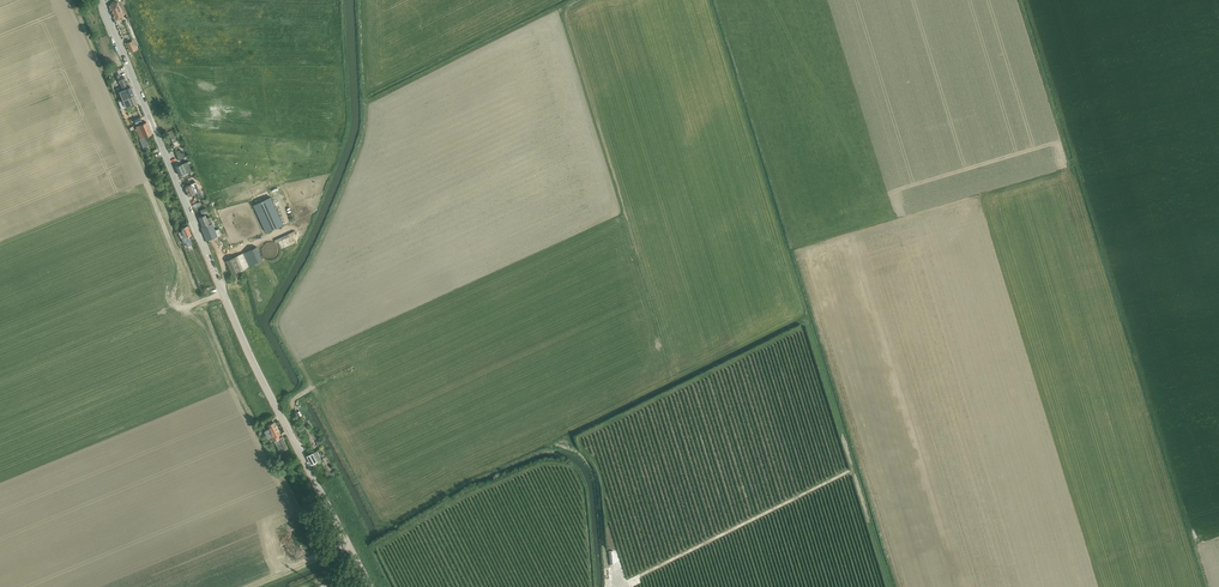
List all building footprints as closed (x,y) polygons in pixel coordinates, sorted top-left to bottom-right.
[(109,6),(116,21),(125,17),(118,2),(109,6)] [(132,40),(127,43),(131,52),(136,49),(132,40)] [(118,79),(117,79),(119,83),(120,82),(123,90),(119,91),(123,100),(128,98),(134,95),(131,87),(130,87),(127,88),(124,80),(125,80),(124,76),(120,78),(118,79)] [(123,100),(118,102),(121,110),(126,108),(138,103),(134,95),(128,98),(123,100)] [(136,126),(141,139),(140,139),(144,148),(148,146),(145,137),(152,134),(146,122),(136,126)] [(173,132),(168,134),(173,143),(174,142),(177,141),(176,138),(173,132)] [(176,167),(180,176),(191,171),(187,162),(176,167)] [(185,187),(188,196),(194,194),(195,197),(202,195),(201,191),(200,191),(196,182),(190,185),(185,187)] [(254,205),(266,233),(284,225),(271,197),(254,205)] [(201,227),(207,241),(218,236),(221,235),(219,229),(216,230),(213,222),(212,223),(210,217),(207,218),(206,215),(198,217),(202,227),(201,227)] [(182,231),(178,232),(181,239),(182,238),(184,243),(185,242),(187,246),(192,244),(188,236),(191,235),(188,226),(185,227),(181,229),(182,231)] [(243,269),(250,266),(263,260),(257,247),(244,253),(237,256),(243,269)] [(227,261),(233,274),(241,270),(235,257),(227,261)] [(269,438),(272,437),(274,441),(275,441),(280,452),(288,448),(283,437),(280,438),(279,435),(281,434),(277,425),(276,426),(274,422),(267,426),(269,429),(265,431),(269,438)] [(308,456),(312,465),(321,460),(317,451),(308,456)]
